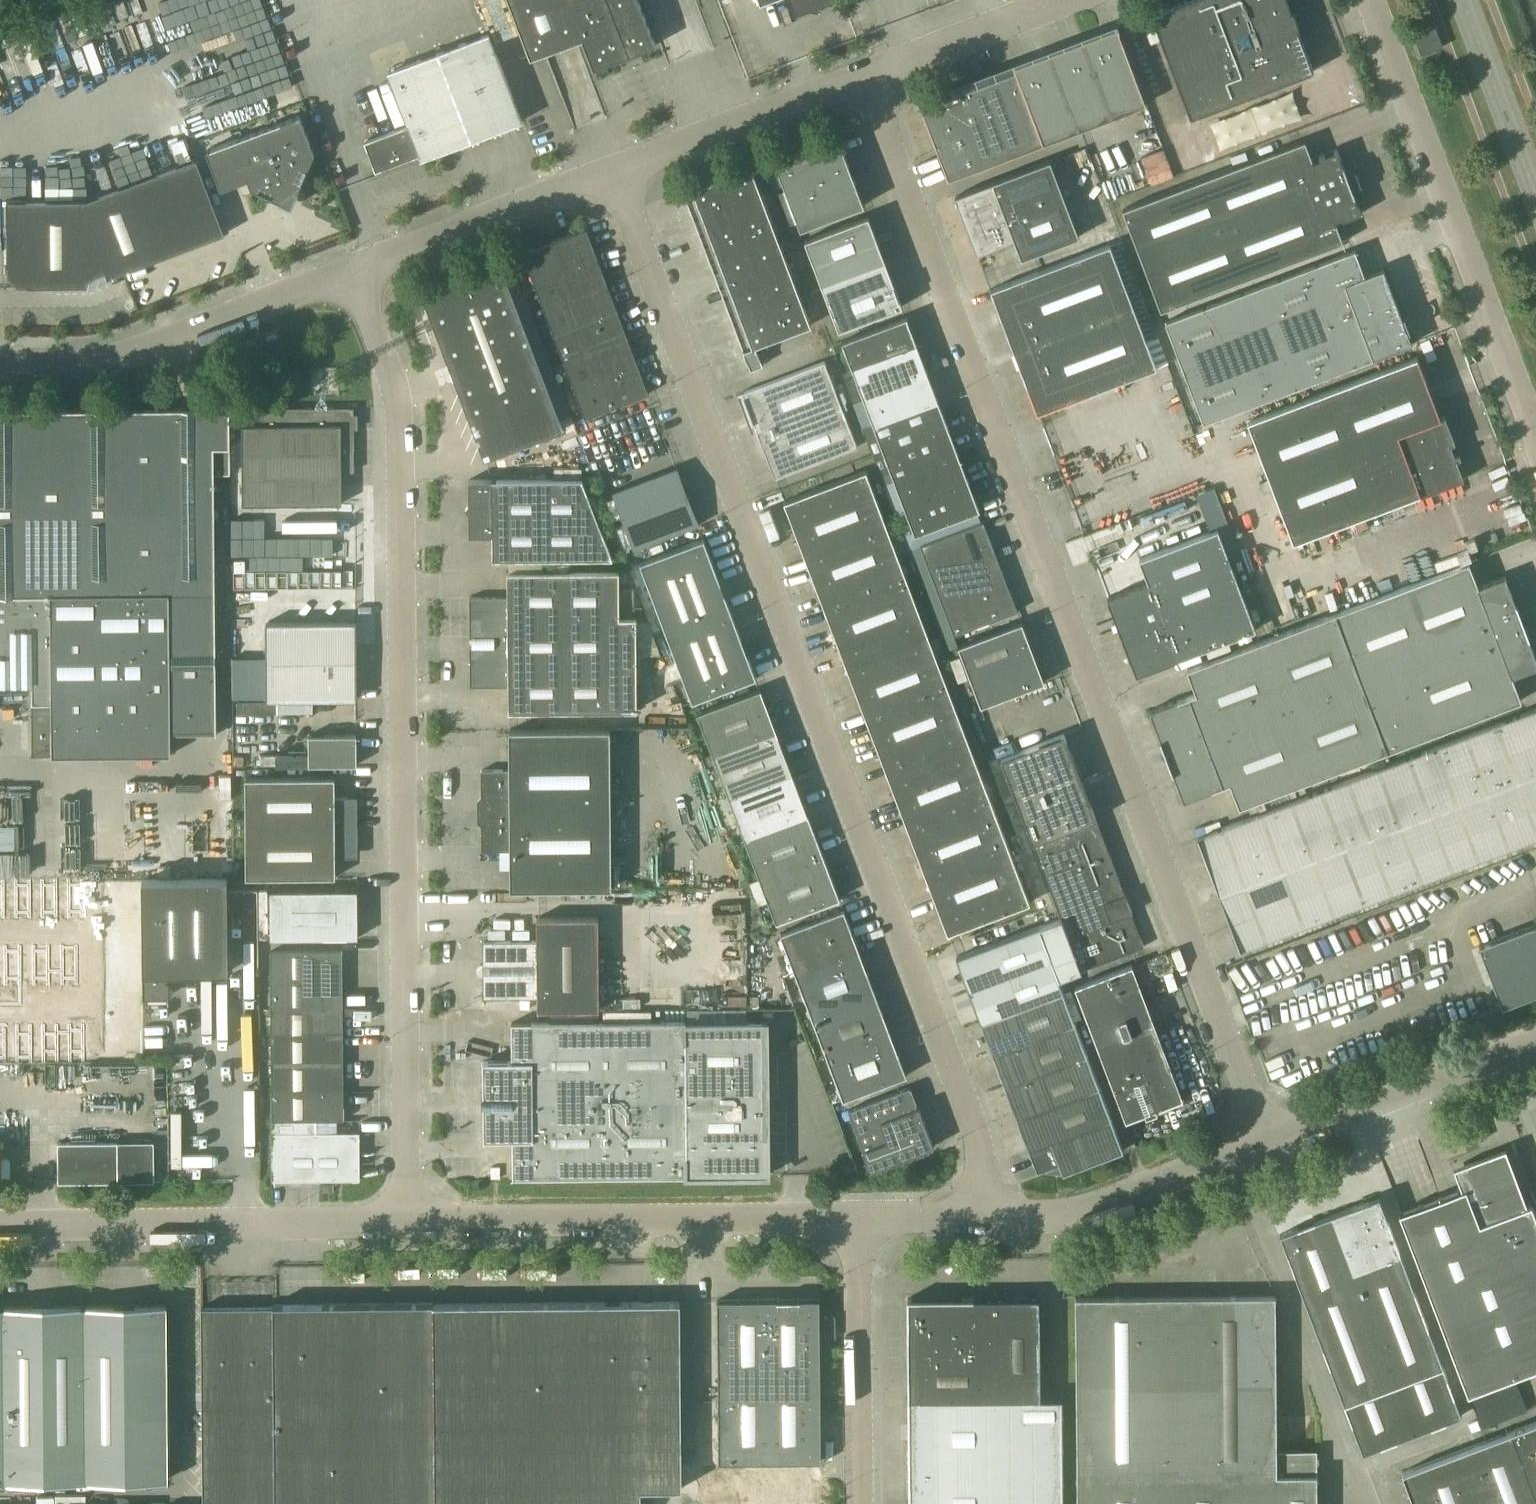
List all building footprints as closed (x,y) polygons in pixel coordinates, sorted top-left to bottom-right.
[(530,57),(582,37),(594,67),(628,54),(630,59),(631,58),(629,53),(656,43),(639,0),(508,0),(530,57)] [(795,17),(838,0),(788,0),(795,17)] [(1286,0),(1190,0),(1151,15),(1190,118),(1313,71),(1286,0)] [(1442,47),(1433,23),(1411,32),(1420,55),(1442,47)] [(1028,61),(1014,66),(1043,142),(1146,104),(1117,29),(1096,37),(1096,35),(1068,45),(1069,48),(1029,63),(1028,61)] [(522,119),(489,32),(388,71),(408,122),(364,139),(376,168),(419,152),(421,157),(522,119)] [(1043,142),(1014,66),(918,102),(947,179),(1043,142)] [(298,189),(314,152),(299,114),(205,150),(221,188),(247,178),(251,187),(292,205),(299,190),(298,189)] [(863,204),(837,137),(774,161),(800,228),(863,204)] [(1342,240),(1335,222),(1360,212),(1337,150),(1311,159),(1304,141),(1122,209),(1160,309),(1342,240)] [(225,232),(196,158),(84,200),(5,201),(5,274),(17,285),(87,285),(86,278),(105,272),(107,277),(225,232)] [(1078,236),(1049,159),(954,196),(976,254),(1013,239),(1020,258),(1078,236)] [(810,324),(780,246),(770,220),(750,166),(683,191),(694,219),(750,368),(762,364),(755,345),(810,324)] [(902,305),(885,260),(868,215),(804,240),(839,330),(902,305)] [(648,393),(610,294),(585,228),(522,252),(584,417),(648,393)] [(1156,367),(1109,244),(989,289),(1036,413),(1156,367)] [(1411,343),(1382,267),(1364,275),(1354,249),(1164,320),(1202,422),(1411,343)] [(562,430),(499,261),(420,290),(484,459),(562,430)] [(978,509),(937,399),(906,317),(842,341),(914,533),(978,509)] [(265,349),(261,338),(240,346),(245,357),(265,349)] [(1460,457),(1444,414),(1439,416),(1416,355),(1247,420),(1292,541),(1418,493),(1419,495),(1463,479),(1455,459),(1460,457)] [(856,446),(824,360),(741,391),(773,477),(856,446)] [(354,470),(353,406),(262,407),(262,424),(241,424),(242,503),(341,502),(341,470),(354,470)] [(13,658),(13,631),(31,631),(31,692),(31,705),(31,755),(51,755),(170,754),(170,734),(216,734),(216,665),(221,664),(221,653),(215,653),(214,473),(230,473),(229,407),(206,407),(182,408),(0,410),(0,658),(13,658)] [(697,524),(676,467),(612,491),(634,548),(697,524)] [(1029,902),(947,686),(865,469),(783,500),(946,933),(1029,902)] [(612,558),(581,478),(467,479),(468,535),(491,535),(492,559),(612,558)] [(1167,520),(1174,540),(1215,526),(1208,506),(1167,520)] [(1018,610),(983,520),(919,544),(954,635),(1018,610)] [(1111,528),(1086,537),(1094,559),(1119,550),(1111,528)] [(1255,629),(1216,528),(1138,557),(1147,581),(1106,597),(1135,674),(1255,629)] [(756,678),(703,538),(639,562),(692,702),(756,678)] [(1512,675),(1535,666),(1535,658),(1505,575),(1477,585),(1468,561),(1185,668),(1195,692),(1148,709),(1182,799),(1229,782),(1238,806),(1521,699),(1512,675)] [(637,710),(636,640),(636,616),(619,616),(619,570),(507,571),(507,597),(469,597),(469,637),(475,637),(475,645),(469,645),(470,685),(508,685),(508,711),(637,710)] [(1045,682),(1022,622),(958,646),(981,707),(1045,682)] [(355,623),(266,623),(267,698),(355,697),(355,623)] [(838,897),(791,772),(760,689),(696,713),(775,921),(838,897)] [(1535,836),(1535,707),(1196,835),(1239,948),(1535,836)] [(356,764),(356,734),(352,734),(352,722),(321,722),(321,734),(308,734),(308,764),(356,764)] [(612,888),(610,728),(508,729),(509,769),(480,770),(481,850),(510,849),(510,889),(612,888)] [(1132,912),(1064,734),(1000,758),(1061,917),(956,957),(980,1021),(1063,989),(1059,978),(1137,948),(1135,944),(1138,938),(1141,937),(1132,912)] [(357,856),(357,826),(356,796),(335,796),(335,776),(245,777),(245,877),(335,877),(335,856),(357,856)] [(227,971),(226,877),(141,878),(143,995),(168,995),(167,972),(227,971)] [(140,879),(80,880),(80,879),(0,880),(0,1062),(82,1061),(82,1059),(118,1059),(118,1050),(141,1050),(140,879)] [(358,937),(357,889),(269,890),(270,938),(358,937)] [(906,1074),(875,992),(843,909),(779,933),(842,1098),(906,1074)] [(599,1008),(598,916),(536,917),(537,940),(482,941),(483,998),(537,997),(537,1009),(599,1008)] [(1479,944),(1502,1006),(1535,993),(1535,922),(1479,944)] [(343,1119),(343,1034),(342,949),(270,950),(272,1120),(343,1119)] [(1183,1097),(1144,996),(1132,964),(1075,985),(1126,1119),(1146,1111),(1147,1114),(1157,1110),(1156,1107),(1183,1097)] [(1124,1150),(1063,989),(980,1021),(1028,1146),(1027,1146),(1036,1170),(1046,1166),(1048,1171),(1058,1172),(1062,1171),(1063,1173),(1124,1150)] [(765,1135),(764,1022),(686,1023),(686,1020),(512,1022),(512,1059),(483,1060),(484,1139),(513,1138),(513,1177),(687,1176),(768,1174),(768,1135),(765,1135)] [(933,1146),(918,1106),(916,1106),(909,1086),(848,1109),(863,1148),(861,1148),(869,1170),(933,1146)] [(360,1178),(359,1130),(272,1131),(272,1179),(360,1178)] [(154,1181),(154,1140),(57,1141),(58,1182),(154,1181)] [(1531,1202),(1524,1205),(1504,1151),(1470,1164),(1462,1182),(1464,1187),(1399,1212),(1467,1393),(1535,1367),(1535,1216),(1531,1202)] [(1379,1196),(1280,1234),(1344,1404),(1362,1451),(1461,1413),(1443,1366),(1379,1196)] [(1316,1473),(1277,1474),(1275,1294),(1075,1296),(1077,1503),(1317,1503),(1316,1473)] [(1058,1397),(1041,1397),(1040,1297),(907,1298),(908,1503),(1059,1503),(1058,1397)] [(819,1298),(717,1299),(718,1400),(820,1399),(820,1395),(818,1395),(818,1390),(820,1390),(820,1389),(820,1385),(819,1298)] [(641,1489),(681,1489),(680,1299),(432,1304),(432,1302),(272,1304),(272,1306),(201,1307),(203,1503),(641,1503),(641,1489)] [(166,1304),(0,1306),(0,1480),(167,1479),(166,1304)] [(835,1337),(835,1316),(823,1316),(823,1337),(835,1337)] [(820,1399),(718,1400),(719,1461),(812,1460),(820,1460),(820,1413),(820,1399)] [(1402,1472),(1414,1503),(1535,1503),(1535,1421),(1402,1472)] [(689,1463),(689,1503),(773,1503),(773,1462),(689,1463)]
